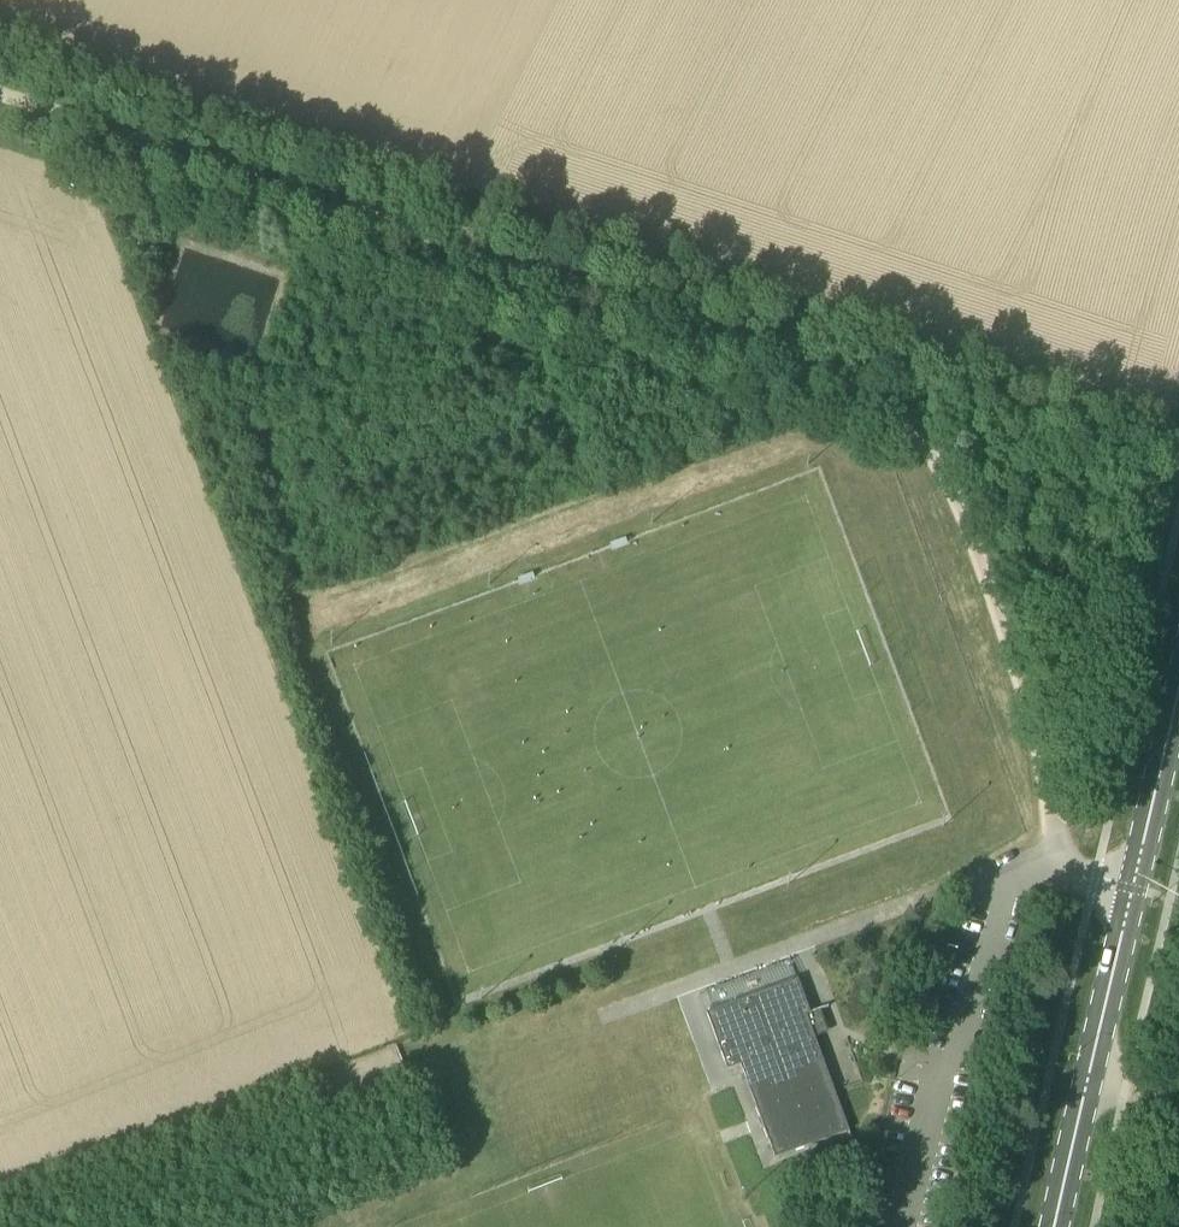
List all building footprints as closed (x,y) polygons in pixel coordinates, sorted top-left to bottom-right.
[(799,979),(707,1013),(728,1070),(742,1065),(776,1159),(850,1131),(813,1031),(805,1034),(799,1019),(812,1014),(799,979)]
